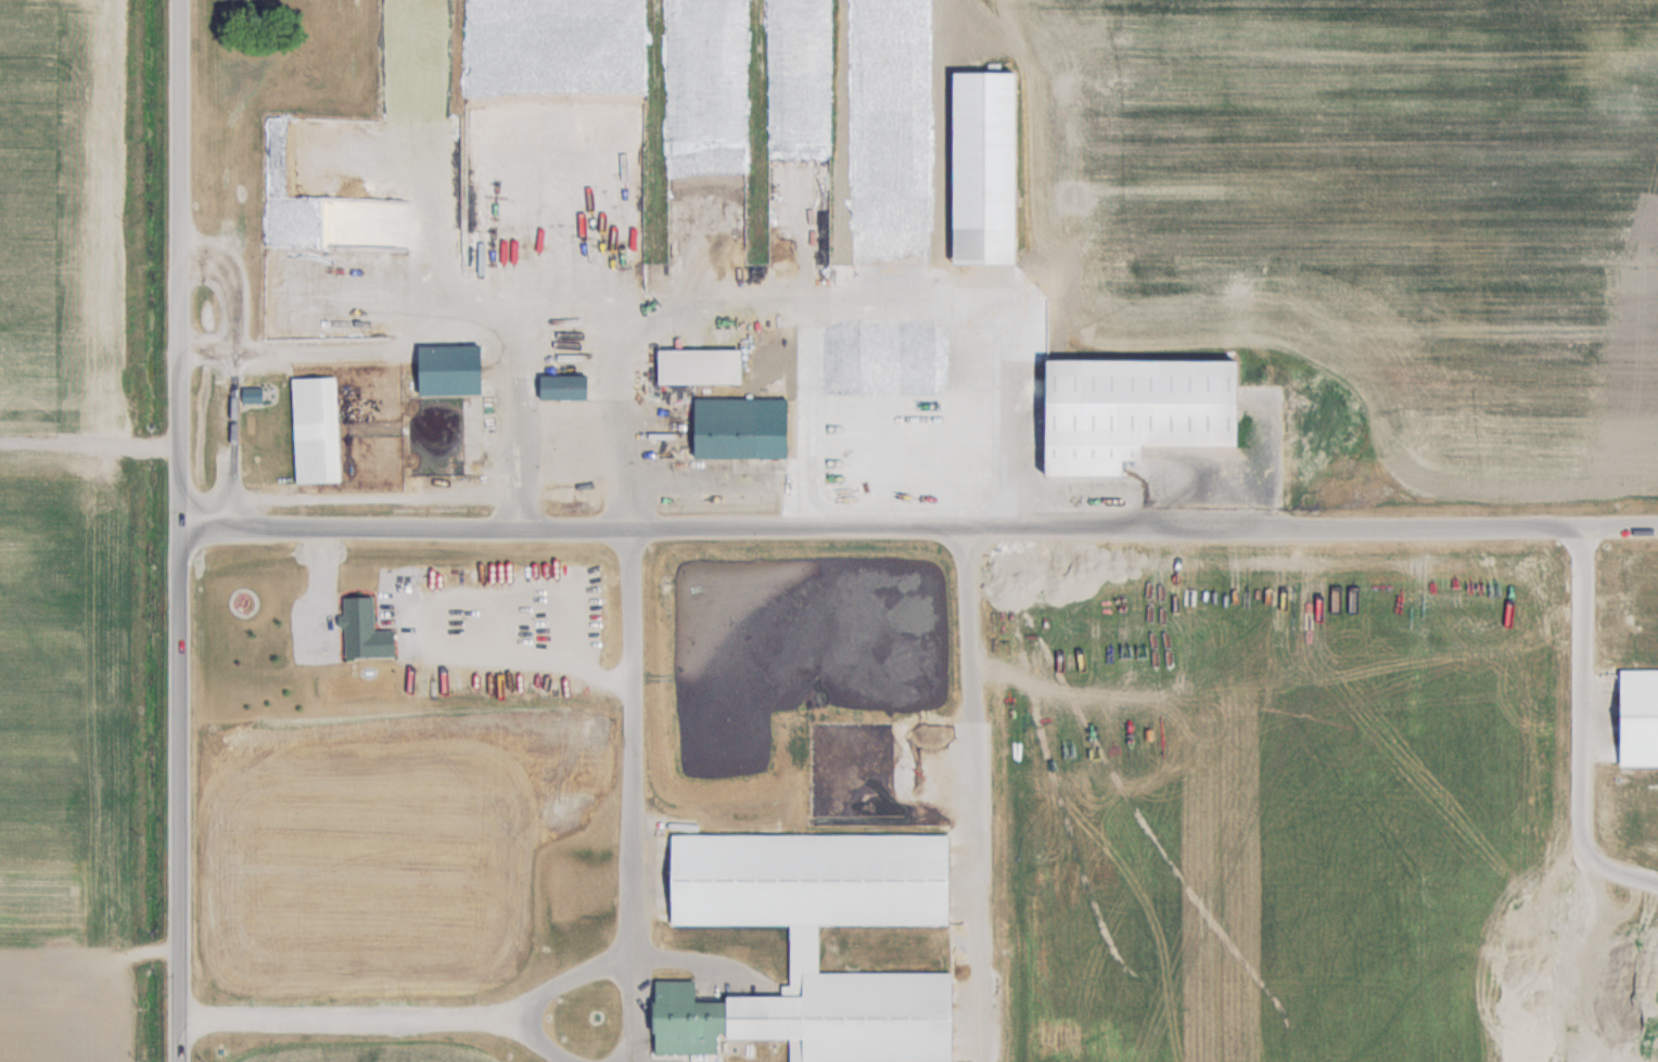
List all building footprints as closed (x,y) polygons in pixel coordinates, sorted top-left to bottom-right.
[(558,264),(557,146),(518,146),(518,164),(486,164),(486,206),(476,206),(476,264),(558,264)] [(475,336),(425,336),(425,384),(475,384),(475,336)] [(655,348),(655,383),(741,383),(741,348),(655,348)] [(336,376),(291,377),(293,482),(338,481),(336,376)] [(757,457),(757,398),(691,398),(690,457),(757,457)] [(817,1061),(944,1061),(949,1061),(949,971),(816,970),(817,923),(945,924),(946,834),(667,832),(666,923),(788,924),(788,984),(780,984),(780,995),(721,995),(721,1000),(692,1000),(692,979),(650,979),(650,1053),(716,1054),(717,1038),(788,1038),(788,1061),(817,1061)]
